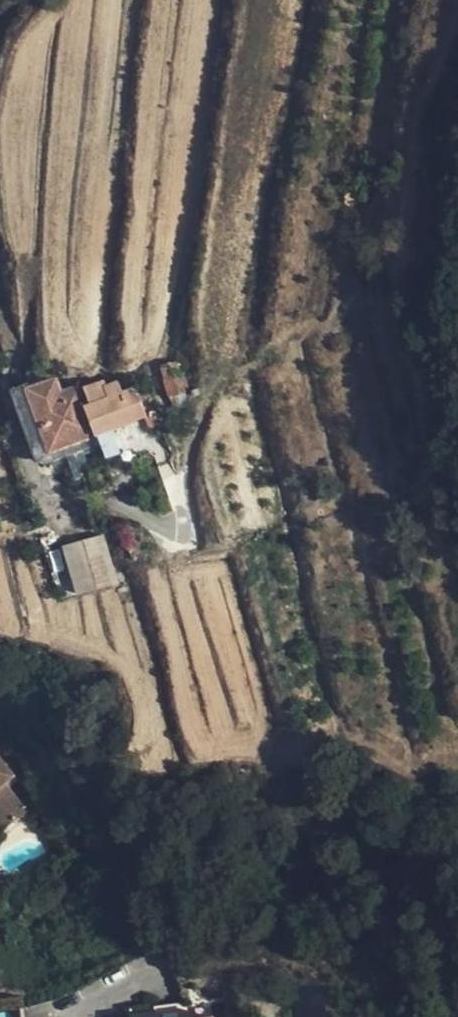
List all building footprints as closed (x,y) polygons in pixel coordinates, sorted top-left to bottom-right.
[(59,375),(24,388),(30,402),(49,455),(97,437),(96,434),(147,415),(137,388),(85,407),(77,383),(63,387),(59,375)] [(105,531),(116,571),(136,564),(122,525),(105,531)] [(91,580),(116,571),(105,531),(77,541),(91,580)] [(18,808),(0,784),(0,821),(18,808)]
